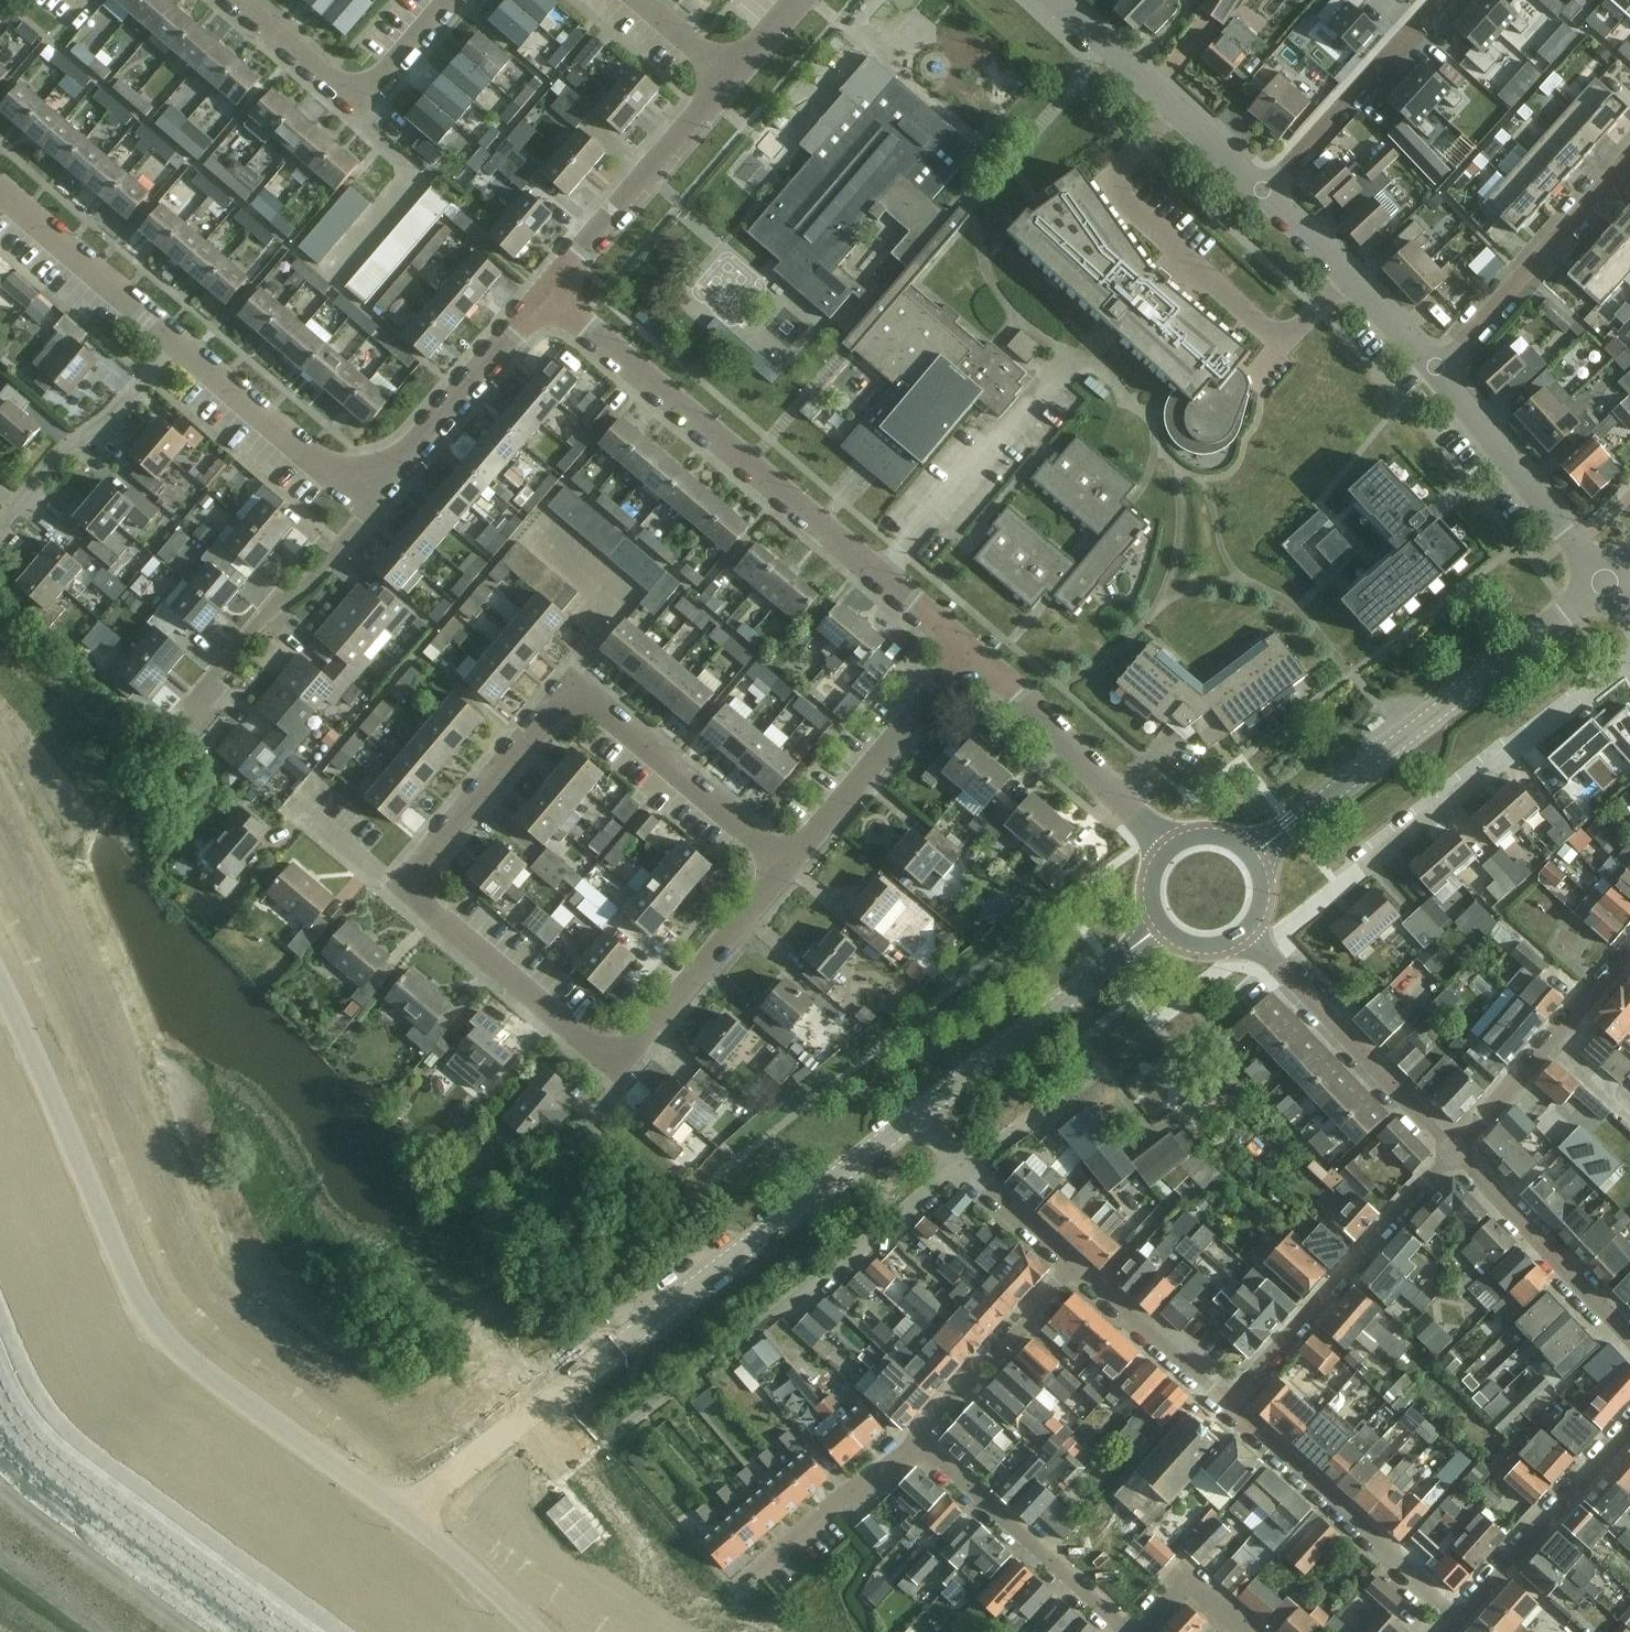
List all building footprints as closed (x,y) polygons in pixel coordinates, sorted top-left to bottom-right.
[(145,0),(115,0),(132,15),(145,0)] [(153,33),(174,8),(165,0),(145,0),(132,15),(153,33)] [(324,17),(339,0),(304,0),(324,17)] [(324,17),(346,36),(371,6),(364,0),(339,0),(324,17)] [(540,27),(509,0),(490,22),(521,48),(540,27)] [(509,0),(540,27),(547,34),(556,23),(548,16),(558,5),(552,0),(509,0)] [(875,0),(854,0),(849,5),(858,15),(875,0)] [(1124,3),(1116,12),(1137,32),(1144,24),(1156,34),(1176,12),(1180,0),(1164,0),(1163,0),(1120,0),(1124,3)] [(1199,9),(1225,25),(1241,0),(1205,0),(1199,9)] [(1316,17),(1357,54),(1379,30),(1358,11),(1367,1),(1367,0),(1332,0),(1316,17)] [(1471,8),(1500,34),(1510,24),(1521,34),(1530,26),(1501,0),(1478,0),(1471,8)] [(1557,17),(1566,7),(1558,0),(1538,0),(1557,17)] [(1625,15),(1629,10),(1629,0),(1609,0),(1625,15)] [(6,23),(13,15),(0,4),(0,18),(6,23)] [(1587,5),(1577,15),(1584,21),(1593,11),(1587,5)] [(174,8),(153,33),(174,51),(195,26),(174,8)] [(1471,8),(1453,27),(1475,46),(1465,56),(1485,74),(1503,55),(1491,45),(1500,34),(1471,8)] [(1594,12),(1585,22),(1588,24),(1605,39),(1614,29),(1594,12)] [(1236,18),(1221,35),(1202,57),(1227,79),(1234,71),(1238,67),(1261,40),(1236,18)] [(32,46),(39,38),(23,24),(16,32),(32,46)] [(174,51),(195,69),(216,44),(195,26),(174,51)] [(1299,28),(1291,36),(1290,38),(1301,48),(1301,47),(1310,37),(1299,28)] [(562,46),(569,52),(583,36),(576,30),(569,38),(562,46)] [(563,32),(556,40),(562,46),(569,38),(563,32)] [(461,57),(491,83),(510,61),(479,35),(461,57)] [(583,71),(605,46),(595,37),(574,62),(583,71)] [(1617,51),(1624,57),(1629,50),(1629,44),(1626,41),(1617,51)] [(195,69),(216,87),(237,63),(216,44),(195,69)] [(88,67),(95,59),(78,45),(72,53),(88,67)] [(1606,62),(1612,55),(1601,45),(1595,52),(1606,62)] [(569,52),(562,46),(548,63),(555,69),(569,52)] [(52,61),(68,76),(75,68),(59,53),(52,61)] [(810,155),(882,215),(886,210),(908,229),(933,200),(977,149),(870,56),(840,91),(843,94),(799,145),(810,155)] [(443,77),(473,103),(491,83),(461,57),(443,77)] [(111,73),(95,59),(88,67),(104,81),(111,73)] [(1422,62),(1405,81),(1434,108),(1444,97),(1456,108),(1464,99),(1422,62)] [(259,81),(237,63),(216,87),(238,106),(259,81)] [(1238,67),(1234,71),(1247,83),(1252,78),(1238,67)] [(91,82),(75,68),(68,76),(84,90),(91,82)] [(614,91),(640,113),(658,91),(632,69),(614,91)] [(1293,82),(1281,72),(1258,99),(1269,108),(1260,119),(1273,131),(1271,133),(1279,140),(1311,103),(1290,85),(1293,82)] [(1547,81),(1556,88),(1563,80),(1554,72),(1547,81)] [(549,104),(561,80),(550,74),(538,98),(549,104)] [(1522,98),(1531,88),(1517,75),(1508,85),(1522,98)] [(473,103),(443,77),(425,98),(456,124),(473,103)] [(1573,104),(1606,134),(1629,109),(1596,79),(1573,104)] [(1405,81),(1387,101),(1428,138),(1436,130),(1424,119),(1434,108),(1405,81)] [(1556,88),(1547,81),(1539,89),(1548,97),(1556,88)] [(114,90),(130,103),(137,95),(121,82),(114,90)] [(22,130),(44,104),(22,86),(0,111),(0,112),(22,130)] [(514,103),(521,109),(535,92),(528,86),(514,103)] [(568,88),(559,98),(584,119),(593,109),(568,88)] [(94,98),(110,112),(117,104),(100,90),(94,98)] [(640,113),(614,91),(596,112),(622,134),(640,113)] [(273,136),(294,112),(272,93),(244,126),(266,145),(273,136)] [(137,95),(130,103),(147,118),(154,110),(137,95)] [(456,124),(425,98),(407,120),(437,146),(456,124)] [(584,119),(559,98),(551,109),(575,129),(584,119)] [(521,109),(514,103),(500,119),(507,125),(521,109)] [(22,130),(43,148),(64,122),(44,104),(22,130)] [(117,104),(110,112),(126,126),(133,118),(117,104)] [(1606,134),(1573,104),(1551,129),(1584,159),(1606,134)] [(1533,113),(1525,105),(1517,113),(1526,121),(1533,113)] [(772,107),(764,116),(781,130),(788,121),(772,107)] [(315,130),(294,112),(273,136),(294,154),(315,130)] [(156,125),(172,139),(179,132),(162,117),(156,125)] [(1402,121),(1388,134),(1434,182),(1447,169),(1402,121)] [(1503,130),(1511,137),(1519,129),(1511,121),(1503,130)] [(43,148),(63,166),(85,140),(64,122),(43,148)] [(136,134),(152,147),(159,140),(143,127),(136,134)] [(1319,145),(1336,159),(1351,140),(1334,127),(1319,145)] [(479,144),(486,150),(492,155),(507,138),(501,133),(500,134),(493,128),(479,144)] [(1584,159),(1551,129),(1529,153),(1562,183),(1584,159)] [(309,180),(315,172),(336,148),(315,130),(294,154),(303,162),(297,170),(309,180)] [(1511,137),(1503,130),(1495,138),(1504,146),(1511,137)] [(195,145),(179,132),(172,139),(188,153),(195,145)] [(560,153),(586,175),(605,154),(579,132),(560,153)] [(434,166),(442,156),(421,139),(413,148),(434,166)] [(85,140),(63,166),(84,184),(106,158),(85,140)] [(159,140),(152,147),(169,162),(176,154),(159,140)] [(486,150),(479,144),(465,160),(472,166),(486,150)] [(1343,191),(1352,200),(1382,172),(1399,157),(1389,146),(1363,171),(1356,163),(1347,172),(1337,161),(1308,189),(1325,207),(1343,191)] [(336,148),(315,172),(336,191),(358,166),(336,148)] [(514,151),(506,161),(530,181),(539,171),(514,151)] [(586,175),(560,153),(542,175),(568,197),(586,175)] [(1562,183),(1529,153),(1507,178),(1540,208),(1562,183)] [(1489,162),(1481,154),(1473,162),(1482,170),(1489,162)] [(853,294),(861,284),(839,265),(860,241),(852,234),(870,213),(878,220),(882,215),(810,155),(744,231),(781,262),(774,271),(830,320),(853,294)] [(84,184),(105,202),(127,176),(106,158),(84,184)] [(234,160),(226,170),(236,179),(244,169),(234,160)] [(530,181),(506,161),(497,171),(522,191),(530,181)] [(229,187),(236,179),(226,170),(219,165),(212,173),(229,187)] [(244,169),(236,179),(252,193),(264,180),(247,166),(244,169)] [(1122,229),(1113,216),(1079,169),(1055,187),(1061,196),(1033,215),(1029,211),(1007,233),(1191,402),(1186,410),(1185,420),(1187,429),(1192,437),(1200,442),(1210,444),(1219,443),(1228,438),(1233,430),(1248,392),(1249,389),(1249,386),(1249,383),(1246,376),(1241,370),(1239,368),(1242,364),(1251,354),(1240,345),(1227,335),(1194,307),(1168,286),(1171,282),(1169,281),(1166,285),(1155,276),(1159,272),(1157,271),(1154,274),(1150,268),(1122,229)] [(1382,172),(1352,200),(1361,210),(1343,227),(1360,245),(1398,209),(1382,192),(1392,182),(1382,172)] [(193,184),(209,197),(216,189),(200,175),(193,184)] [(149,195),(127,176),(105,202),(127,221),(149,195)] [(1540,208),(1507,178),(1483,203),(1517,234),(1540,208)] [(252,193),(236,179),(229,187),(245,201),(252,193)] [(423,198),(443,215),(444,214),(452,205),(432,187),(424,197),(423,198)] [(342,198),(362,215),(370,205),(350,188),(342,198)] [(216,189),(209,197),(216,203),(226,211),(233,203),(216,189)] [(1446,202),(1438,193),(1427,204),(1434,212),(1446,202)] [(507,216),(533,238),(551,216),(525,194),(507,216)] [(209,197),(196,213),(202,218),(216,203),(209,197)] [(353,225),(362,215),(342,198),(333,208),(353,225)] [(423,198),(414,208),(434,225),(443,215),(423,198)] [(908,267),(880,300),(861,284),(853,294),(872,310),(871,312),(880,320),(854,351),(894,386),(842,448),(895,493),(920,463),(923,465),(979,399),(1001,418),(1017,398),(1015,396),(1023,387),(1018,383),(1026,374),(989,342),(984,348),(955,323),(960,317),(945,305),(940,311),(910,286),(963,225),(953,216),(952,217),(933,200),(908,229),(911,232),(893,254),(908,267)] [(254,209),(271,223),(278,215),(262,201),(254,209)] [(141,232),(163,251),(185,226),(163,207),(141,232)] [(1613,226),(1629,242),(1629,207),(1613,226)] [(353,225),(333,208),(325,218),(345,235),(353,225)] [(414,208),(405,218),(426,235),(434,225),(414,208)] [(227,211),(207,229),(223,246),(242,228),(227,211)] [(236,220),(251,233),(258,225),(243,212),(236,220)] [(477,244),(485,234),(461,213),(453,222),(477,244)] [(278,215),(271,223),(288,237),(295,229),(278,215)] [(533,238),(507,216),(489,237),(515,259),(533,238)] [(345,235),(325,218),(316,228),(336,245),(345,235)] [(404,219),(397,228),(417,245),(424,237),(426,235),(405,218),(404,219)] [(1384,270),(1401,288),(1430,260),(1420,249),(1430,240),(1423,234),(1426,231),(1416,220),(1392,243),(1402,253),(1384,270)] [(258,225),(251,233),(268,248),(275,240),(258,225)] [(206,243),(185,226),(163,251),(184,269),(206,243)] [(1613,226),(1590,251),(1624,281),(1629,274),(1629,242),(1613,226)] [(336,245),(316,228),(308,238),(328,255),(336,245)] [(388,238),(408,255),(414,248),(417,245),(397,228),(394,231),(388,238)] [(425,249),(432,255),(447,238),(439,232),(425,249)] [(328,255),(308,238),(299,248),(319,266),(328,255)] [(384,242),(380,248),(400,265),(405,260),(408,255),(388,238),(384,242)] [(184,269),(205,287),(227,261),(206,243),(184,269)] [(400,265),(380,248),(375,254),(371,258),(391,275),(395,271),(400,265)] [(1487,248),(1469,266),(1487,284),(1505,266),(1487,248)] [(432,255),(425,249),(411,265),(419,271),(432,255)] [(1624,281),(1590,251),(1567,276),(1601,306),(1624,281)] [(456,276),(482,298),(500,276),(474,254),(456,276)] [(365,265),(362,268),(382,285),(385,282),(391,275),(371,258),(365,265)] [(307,282),(314,274),(298,260),(291,268),(307,282)] [(1430,260),(1401,288),(1417,306),(1435,289),(1445,300),(1466,280),(1449,262),(1440,271),(1430,260)] [(227,261),(205,287),(227,305),(249,280),(227,261)] [(382,285),(362,268),(355,277),(354,278),(374,295),(375,294),(382,285)] [(331,289),(314,274),(307,282),(324,297),(331,289)] [(390,290),(397,296),(411,280),(404,274),(390,290)] [(482,298),(456,276),(438,296),(464,318),(482,298)] [(38,300),(39,299),(15,278),(4,290),(29,311),(38,300)] [(374,295),(354,278),(345,288),(365,305),(374,295)] [(397,296),(390,290),(375,306),(383,313),(397,296)] [(262,335),(283,310),(262,292),(240,317),(262,335)] [(334,304),(350,318),(357,311),(340,296),(334,304)] [(421,317),(447,339),(464,318),(438,296),(421,317)] [(1549,299),(1540,309),(1565,332),(1575,322),(1549,299)] [(38,300),(29,311),(26,313),(38,323),(50,310),(38,300)] [(1430,300),(1421,308),(1437,324),(1446,316),(1430,300)] [(305,328),(283,310),(262,335),(283,353),(305,328)] [(357,311),(350,318),(367,332),(373,325),(357,311)] [(45,350),(33,363),(44,372),(43,374),(44,375),(36,385),(48,395),(56,385),(70,397),(99,363),(81,347),(90,337),(67,317),(56,331),(59,334),(69,343),(56,359),(45,350)] [(447,339),(421,317),(403,338),(429,360),(447,339)] [(707,330),(727,347),(735,336),(716,320),(707,330)] [(305,328),(283,353),(304,371),(326,347),(305,328)] [(1023,330),(1008,347),(1027,364),(1042,347),(1023,330)] [(376,340),(392,354),(399,346),(383,333),(376,340)] [(1478,375),(1495,393),(1514,377),(1523,386),(1547,364),(1522,336),(1509,348),(1508,347),(1478,375)] [(1616,337),(1604,349),(1615,358),(1626,346),(1616,337)] [(399,346),(392,354),(409,368),(415,360),(399,346)] [(304,371),(325,390),(347,365),(326,347),(304,371)] [(1625,372),(1629,367),(1629,353),(1627,350),(1615,360),(1625,372)] [(551,361),(533,382),(560,404),(577,383),(551,361)] [(325,390),(347,408),(368,383),(347,365),(325,390)] [(1516,415),(1533,434),(1573,398),(1558,383),(1547,371),(1525,390),(1534,399),(1516,415)] [(1620,382),(1629,393),(1629,373),(1620,382)] [(533,382),(516,403),(542,425),(560,404),(533,382)] [(368,383),(347,408),(368,426),(390,401),(368,383)] [(10,385),(0,396),(0,409),(3,411),(0,415),(0,433),(21,451),(30,440),(31,441),(41,431),(22,414),(31,404),(10,385)] [(815,398),(814,398),(814,397),(803,410),(815,421),(816,420),(815,419),(824,408),(814,399),(815,398)] [(1533,434),(1550,452),(1568,436),(1577,445),(1592,431),(1598,426),(1587,414),(1573,398),(1533,434)] [(1629,399),(1615,412),(1629,428),(1629,400),(1629,399)] [(599,402),(582,423),(597,436),(615,415),(599,402)] [(524,446),(542,425),(516,403),(498,424),(524,446)] [(145,438),(174,463),(189,446),(194,451),(204,439),(182,420),(173,431),(160,420),(145,438)] [(622,464),(643,439),(622,421),(601,446),(622,464)] [(1598,426),(1592,431),(1600,439),(1609,431),(1601,423),(1598,426)] [(506,467),(524,446),(498,424),(480,444),(506,467)] [(572,451),(580,457),(594,441),(586,434),(572,451)] [(1122,503),(1137,486),(1078,436),(1054,465),(1048,460),(1032,479),(1103,539),(1080,566),(1009,506),(993,525),(998,530),(974,559),(1033,609),(1048,592),(1075,614),(1080,608),(1081,608),(1087,602),(1086,601),(1101,583),(1100,582),(1121,556),(1123,557),(1138,539),(1139,540),(1144,533),(1149,526),(1122,503)] [(1592,498),(1621,471),(1597,444),(1600,441),(1596,436),(1563,465),(1592,498)] [(174,463),(145,438),(129,456),(142,467),(133,478),(156,497),(165,486),(159,480),(174,463)] [(622,464),(644,483),(665,457),(643,439),(622,464)] [(506,467),(480,444),(463,465),(489,487),(506,467)] [(580,457),(572,451),(558,467),(565,474),(580,457)] [(644,483),(665,500),(686,475),(665,457),(644,483)] [(230,467),(220,459),(201,482),(211,490),(230,467)] [(1403,485),(1382,462),(1349,492),(1372,518),(1373,516),(1394,539),(1396,538),(1406,549),(1392,561),(1391,559),(1368,580),(1367,579),(1347,597),(1342,602),(1372,635),(1395,614),(1396,615),(1419,594),(1421,596),(1444,575),(1445,576),(1470,553),(1440,520),(1437,523),(1426,511),(1427,509),(1404,484),(1403,485)] [(190,465),(186,471),(192,475),(196,470),(190,465)] [(471,508),(489,487),(463,465),(445,486),(471,508)] [(510,468),(505,475),(519,488),(525,481),(510,468)] [(588,495),(594,487),(578,473),(571,481),(588,495)] [(665,500),(685,518),(707,492),(686,475),(665,500)] [(537,492),(544,499),(559,482),(551,476),(537,492)] [(100,509),(120,527),(128,517),(145,531),(160,513),(137,493),(129,503),(106,483),(91,502),(100,509)] [(507,503),(514,496),(501,484),(494,492),(507,503)] [(237,516),(236,517),(275,550),(294,528),(277,514),(286,503),(266,486),(257,497),(263,502),(246,523),(237,516)] [(453,529),(471,508),(445,486),(427,507),(453,529)] [(535,493),(527,486),(515,501),(523,508),(535,493)] [(549,508),(559,517),(576,496),(566,488),(549,508)] [(544,499),(537,492),(523,509),(530,515),(544,499)] [(685,518),(706,535),(728,510),(707,492),(685,518)] [(214,500),(208,495),(199,505),(206,510),(214,500)] [(596,502),(614,517),(621,510),(603,495),(596,502)] [(559,517),(569,525),(586,505),(576,496),(559,517)] [(100,509),(91,502),(75,520),(98,539),(89,550),(112,569),(129,550),(112,536),(120,527),(100,509)] [(579,534),(596,514),(586,505),(569,525),(579,534)] [(436,550),(453,529),(427,507),(410,528),(436,550)] [(636,523),(621,510),(614,517),(630,531),(636,523)] [(749,527),(728,510),(706,535),(727,553),(749,527)] [(1320,511),(1314,517),(1323,526),(1329,521),(1324,515),(1320,511)] [(579,534),(589,542),(606,522),(596,514),(579,534)] [(275,550),(236,517),(230,524),(238,531),(227,545),(221,540),(211,550),(231,567),(240,557),(256,571),(275,550)] [(503,517),(494,527),(501,534),(510,523),(503,517)] [(501,534),(509,540),(523,524),(515,517),(510,523),(501,534)] [(1323,526),(1314,517),(1307,522),(1316,532),(1323,526)] [(589,542),(599,551),(616,531),(606,522),(589,542)] [(1301,528),(1310,538),(1316,532),(1307,522),(1301,528)] [(215,534),(203,524),(194,534),(206,544),(215,534)] [(182,526),(170,541),(181,549),(192,535),(182,526)] [(418,570),(436,550),(410,528),(392,548),(418,570)] [(1301,528),(1294,534),(1303,544),(1310,538),(1301,528)] [(1332,545),(1341,536),(1336,529),(1326,538),(1332,545)] [(638,538),(656,553),(662,545),(645,530),(638,538)] [(599,551),(609,559),(626,539),(616,531),(599,551)] [(509,540),(501,534),(487,550),(495,557),(509,540)] [(1303,544),(1294,534),(1292,536),(1288,540),(1297,550),(1301,546),(1303,544)] [(1337,551),(1347,542),(1341,536),(1332,545),(1337,551)] [(1316,547),(1322,554),(1332,545),(1326,538),(1316,547)] [(609,559),(619,568),(636,548),(626,539),(609,559)] [(1282,546),(1293,558),(1303,549),(1301,546),(1297,550),(1288,540),(1282,546)] [(1337,551),(1343,557),(1353,548),(1347,542),(1337,551)] [(512,571),(529,551),(519,543),(502,563),(512,571)] [(167,544),(158,555),(170,564),(178,554),(167,544)] [(54,545),(37,565),(66,591),(75,579),(86,588),(103,568),(81,549),(72,560),(54,545)] [(662,545),(656,553),(671,566),(678,559),(662,545)] [(735,571),(756,588),(778,563),(757,545),(735,571)] [(1322,554),(1327,560),(1337,551),(1332,545),(1322,554)] [(399,592),(418,570),(392,548),(373,570),(399,592)] [(619,568),(629,576),(646,556),(636,548),(619,568)] [(1353,548),(1343,557),(1349,564),(1359,555),(1353,548)] [(1303,549),(1293,558),(1299,564),(1309,555),(1303,549)] [(191,586),(191,587),(221,613),(239,592),(223,578),(231,567),(211,550),(202,561),(208,566),(199,577),(190,570),(182,579),(191,586)] [(529,551),(512,571),(522,580),(539,560),(529,551)] [(1337,551),(1327,560),(1333,566),(1343,557),(1337,551)] [(1309,555),(1299,564),(1305,571),(1315,562),(1309,555)] [(154,556),(141,571),(149,578),(162,562),(154,556)] [(629,576),(639,585),(656,565),(646,556),(629,576)] [(1349,564),(1343,557),(1333,566),(1339,572),(1349,564)] [(466,575),(473,582),(488,565),(480,558),(466,575)] [(539,560),(522,580),(532,588),(549,568),(539,560)] [(1311,577),(1321,568),(1315,562),(1305,571),(1311,577)] [(512,571),(502,563),(490,576),(500,584),(512,571)] [(756,588),(776,605),(798,579),(778,563),(756,588)] [(55,602),(66,591),(37,565),(19,586),(36,601),(27,612),(49,631),(66,612),(55,602)] [(656,565),(639,585),(650,594),(667,574),(656,565)] [(697,588),(703,580),(686,566),(680,573),(697,588)] [(549,568),(532,588),(540,595),(542,597),(558,577),(549,568)] [(1327,575),(1321,568),(1311,577),(1317,584),(1327,575)] [(672,595),(680,585),(668,574),(659,584),(672,595)] [(112,575),(105,582),(120,595),(126,588),(112,575)] [(473,582),(466,575),(451,592),(459,599),(473,582)] [(130,589),(140,598),(152,584),(142,576),(130,589)] [(568,585),(558,577),(542,597),(551,605),(568,585)] [(798,579),(776,605),(797,623),(819,597),(798,579)] [(166,603),(157,614),(178,631),(184,636),(192,626),(202,635),(221,613),(191,587),(191,586),(185,581),(166,603)] [(723,606),(713,598),(721,588),(713,581),(697,599),(706,606),(715,614),(723,606)] [(338,612),(370,638),(382,625),(394,635),(412,614),(390,596),(374,582),(366,592),(360,587),(338,612)] [(471,598),(482,606),(493,593),(483,584),(471,598)] [(551,605),(562,614),(579,594),(568,585),(551,605)] [(524,613),(554,639),(569,621),(562,614),(551,605),(542,597),(540,595),(524,613)] [(135,596),(129,603),(138,610),(144,603),(135,596)] [(482,606),(471,598),(460,610),(471,619),(482,606)] [(689,619),(697,611),(683,599),(676,608),(689,619)] [(437,624),(452,607),(444,600),(429,618),(437,624)] [(99,601),(92,609),(101,616),(107,609),(99,601)] [(820,632),(841,650),(863,623),(842,606),(820,632)] [(710,622),(697,611),(689,619),(703,630),(710,622)] [(338,656),(330,665),(362,692),(363,692),(353,683),(371,662),(359,652),(370,638),(338,612),(317,637),(338,656)] [(539,656),(554,639),(524,613),(509,630),(539,656)] [(155,630),(136,651),(167,677),(185,655),(169,641),(178,631),(157,614),(148,624),(155,630)] [(443,633),(453,641),(464,627),(454,619),(444,630),(445,630),(443,633)] [(620,666),(645,637),(627,622),(602,651),(620,666)] [(849,657),(863,668),(867,671),(861,678),(853,687),(867,698),(890,671),(873,657),(885,642),(863,623),(841,650),(827,666),(836,673),(849,657)] [(737,633),(746,641),(754,632),(745,624),(737,633)] [(800,656),(817,636),(806,627),(789,647),(800,656)] [(710,637),(723,649),(731,639),(717,628),(710,637)] [(495,647),(525,673),(539,656),(509,630),(495,647)] [(754,632),(746,641),(756,649),(763,640),(754,632)] [(453,641),(443,633),(432,645),(442,654),(453,641)] [(1250,653),(1286,701),(1297,692),(1293,687),(1308,675),(1276,633),(1250,653)] [(662,652),(645,637),(620,666),(637,681),(662,652)] [(753,657),(731,639),(723,649),(745,667),(753,657)] [(1137,710),(1176,664),(1151,643),(1117,684),(1131,696),(1127,701),(1137,710)] [(480,664),(510,690),(525,673),(495,647),(480,664)] [(167,677),(136,651),(118,672),(112,667),(103,677),(124,694),(132,685),(148,699),(167,677)] [(662,652),(637,681),(654,695),(679,666),(662,652)] [(1250,653),(1225,672),(1257,714),(1271,704),(1275,709),(1286,701),(1250,653)] [(362,692),(330,665),(322,675),(301,657),(279,682),(310,708),(322,695),(334,705),(342,696),(351,704),(362,692)] [(750,670),(772,689),(780,680),(758,662),(750,670)] [(510,690),(480,664),(465,682),(495,708),(510,690)] [(1201,685),(1176,664),(1137,710),(1148,719),(1153,714),(1167,726),(1173,719),(1201,685)] [(696,680),(679,666),(654,695),(671,709),(696,680)] [(402,682),(411,690),(422,676),(413,669),(402,682)] [(1225,672),(1204,688),(1199,692),(1230,733),(1231,734),(1245,723),(1250,728),(1261,720),(1257,714),(1225,672)] [(714,695),(696,680),(671,709),(689,724),(714,695)] [(780,680),(772,689),(786,701),(793,692),(780,680)] [(279,726),(270,736),(292,754),(293,753),(310,732),(298,722),(310,708),(279,682),(257,708),(279,726)] [(411,690),(402,682),(391,695),(400,703),(411,690)] [(1209,749),(1230,733),(1199,692),(1204,688),(1201,685),(1173,719),(1186,729),(1191,725),(1209,749)] [(439,714),(468,739),(484,721),(454,696),(439,714)] [(758,697),(751,704),(757,709),(763,701),(758,697)] [(794,708),(807,719),(814,709),(801,699),(794,708)] [(373,716),(382,724),(393,710),(384,703),(373,716)] [(1593,720),(1592,719),(1547,760),(1548,761),(1568,783),(1611,743),(1629,764),(1629,707),(1629,705),(1602,729),(1593,720)] [(704,736),(721,751),(745,722),(728,707),(704,736)] [(814,709),(807,719),(820,730),(828,721),(814,709)] [(424,731),(454,756),(468,739),(439,714),(424,731)] [(382,724),(373,716),(362,729),(371,737),(382,724)] [(745,722),(721,751),(738,766),(762,736),(745,722)] [(241,727),(219,753),(250,779),(261,765),(274,775),(283,765),(302,782),(312,771),(312,770),(293,753),(292,754),(270,736),(262,745),(241,727)] [(341,737),(332,730),(322,742),(330,749),(341,737)] [(410,747),(440,773),(454,756),(424,731),(410,747)] [(738,766),(755,780),(780,751),(762,736),(738,766)] [(344,750),(354,758),(365,745),(355,737),(344,750)] [(965,791),(992,760),(971,742),(954,762),(943,753),(922,777),(933,787),(944,773),(965,791)] [(440,773),(410,747),(395,764),(425,790),(440,773)] [(354,758),(344,750),(333,764),(342,772),(354,758)] [(780,751),(755,780),(773,795),(797,766),(780,751)] [(560,769),(589,794),(604,776),(575,752),(560,769)] [(992,760),(965,791),(985,808),(974,821),(985,831),(1006,806),(995,796),(1012,777),(992,760)] [(425,790),(395,764),(381,781),(411,807),(425,790)] [(545,787),(574,811),(589,794),(560,769),(545,787)] [(411,807),(381,781),(366,799),(396,824),(411,807)] [(1514,782),(1492,801),(1514,825),(1521,818),(1525,823),(1539,810),(1514,782)] [(568,833),(561,827),(574,811),(545,787),(531,804),(567,834),(568,833)] [(626,826),(641,807),(628,796),(612,814),(626,826)] [(1006,806),(985,831),(996,840),(1007,827),(1027,844),(1054,813),(1034,796),(1017,815),(1006,806)] [(1574,798),(1563,809),(1577,829),(1591,816),(1574,798)] [(1514,825),(1492,801),(1471,821),(1496,849),(1510,836),(1507,832),(1514,825)] [(567,834),(531,804),(516,821),(545,846),(554,835),(562,841),(567,834)] [(1576,832),(1552,805),(1541,814),(1554,829),(1548,834),(1561,849),(1569,840),(1577,834),(1576,832)] [(256,839),(265,828),(240,808),(227,825),(231,829),(207,858),(222,871),(211,884),(227,898),(239,884),(235,880),(247,865),(244,863),(261,843),(256,839)] [(1617,816),(1609,809),(1602,818),(1610,825),(1617,816)] [(644,841),(660,823),(646,811),(631,829),(644,841)] [(1054,813),(1027,844),(1047,861),(1036,874),(1048,885),(1069,859),(1058,850),(1074,831),(1054,813)] [(613,819),(601,833),(611,841),(623,827),(613,819)] [(1613,837),(1597,821),(1588,831),(1604,847),(1613,837)] [(1580,828),(1576,832),(1577,834),(1569,840),(1581,851),(1592,840),(1580,828)] [(914,833),(892,858),(921,883),(932,892),(965,854),(959,848),(936,829),(925,842),(914,833)] [(628,831),(616,845),(626,853),(637,839),(628,831)] [(1451,832),(1429,851),(1452,875),(1458,869),(1461,872),(1475,859),(1451,832)] [(601,833),(589,847),(600,855),(611,841),(601,833)] [(498,842),(483,860),(512,884),(527,867),(498,842)] [(668,861),(696,885),(712,867),(684,844),(676,853),(663,842),(657,850),(669,861),(668,861)] [(1561,849),(1556,854),(1570,866),(1581,854),(1567,842),(1561,849)] [(616,845),(605,858),(614,866),(626,853),(616,845)] [(1623,865),(1629,871),(1629,845),(1617,859),(1623,865)] [(565,879),(576,889),(584,880),(572,870),(548,850),(540,859),(564,880),(565,879)] [(1501,850),(1491,859),(1510,879),(1516,886),(1525,877),(1530,873),(1518,860),(1513,864),(1501,850)] [(1413,866),(1409,870),(1433,896),(1446,885),(1443,882),(1452,875),(1429,851),(1423,857),(1419,855),(1411,862),(1413,866)] [(564,880),(540,859),(531,869),(556,890),(564,880)] [(1516,886),(1510,879),(1491,859),(1481,868),(1494,882),(1486,890),(1498,902),(1516,886)] [(512,884),(483,860),(467,878),(496,903),(505,893),(518,905),(525,896),(512,885),(512,884)] [(654,879),(682,902),(696,885),(668,861),(654,879)] [(1540,872),(1557,887),(1567,875),(1550,861),(1540,872)] [(605,898),(617,884),(591,862),(579,876),(605,898)] [(1629,901),(1629,871),(1623,865),(1615,874),(1607,867),(1601,873),(1609,880),(1608,882),(1612,886),(1629,901)] [(320,917),(334,900),(294,866),(270,894),(307,925),(289,947),(302,958),(330,925),(320,917)] [(906,876),(901,882),(909,889),(914,883),(906,876)] [(682,902),(654,879),(639,896),(667,919),(682,902)] [(587,898),(586,899),(611,920),(619,910),(584,880),(576,889),(587,898)] [(847,925),(882,955),(891,945),(882,937),(906,910),(905,904),(879,881),(862,901),(858,898),(849,908),(856,915),(847,925)] [(1627,927),(1629,923),(1629,901),(1612,886),(1610,888),(1612,889),(1605,897),(1595,887),(1588,893),(1627,927)] [(1397,915),(1373,890),(1351,910),(1353,913),(1333,932),(1354,955),(1397,915)] [(1588,893),(1573,910),(1584,921),(1585,920),(1612,944),(1627,927),(1588,893)] [(984,919),(993,925),(1020,903),(997,895),(984,919)] [(667,919),(639,896),(625,913),(653,937),(667,919)] [(1429,898),(1420,907),(1439,928),(1449,919),(1429,898)] [(611,920),(586,899),(578,909),(602,930),(611,920)] [(1476,902),(1461,916),(1473,929),(1479,929),(1491,917),(1476,902)] [(522,925),(535,936),(551,917),(538,906),(522,925)] [(1442,931),(1439,928),(1420,907),(1401,924),(1424,948),(1442,931)] [(564,929),(551,917),(535,936),(549,947),(564,929)] [(1508,986),(1517,994),(1546,1019),(1563,999),(1538,977),(1549,965),(1523,943),(1500,921),(1488,933),(1512,955),(1526,966),(1508,986)] [(374,976),(389,958),(348,924),(323,954),(362,987),(353,998),(364,1008),(384,985),(374,976)] [(831,980),(857,950),(835,932),(818,952),(815,949),(806,959),(812,965),(803,975),(827,995),(836,984),(831,980)] [(634,958),(606,934),(597,944),(587,935),(580,942),(619,975),(634,958)] [(590,952),(575,970),(604,994),(619,975),(580,942),(580,943),(590,952)] [(1433,943),(1417,959),(1431,973),(1447,957),(1433,943)] [(920,984),(928,974),(915,962),(906,972),(920,984)] [(437,1024),(451,1006),(439,996),(441,994),(427,982),(426,984),(411,972),(387,1001),(422,1030),(412,1041),(428,1054),(431,1052),(442,1038),(447,1032),(437,1024)] [(1629,980),(1611,1001),(1629,1018),(1629,980)] [(791,1032),(813,1005),(786,982),(764,1008),(770,1014),(760,1026),(787,1049),(797,1037),(791,1032)] [(1379,995),(1378,993),(1351,1018),(1378,1046),(1404,1021),(1396,1012),(1404,1005),(1388,987),(1379,995)] [(1287,1010),(1270,992),(1227,1031),(1235,1039),(1245,1029),(1256,1040),(1287,1010)] [(1499,1071),(1505,1064),(1505,1065),(1546,1019),(1517,994),(1485,1030),(1478,1024),(1464,1041),(1499,1071)] [(1623,1039),(1629,1031),(1629,1018),(1611,1001),(1593,1022),(1618,1043),(1614,1048),(1616,1049),(1625,1057),(1629,1061),(1629,1045),(1623,1039)] [(855,1017),(867,1027),(876,1016),(864,1006),(855,1017)] [(1304,1027),(1287,1010),(1256,1040),(1272,1057),(1304,1027)] [(342,1013),(327,1031),(337,1040),(352,1021),(342,1013)] [(486,1087),(512,1057),(493,1041),(501,1031),(480,1013),(471,1024),(477,1029),(458,1053),(486,1076),(481,1082),(486,1087)] [(723,1064),(749,1034),(727,1016),(710,1036),(707,1032),(698,1043),(704,1048),(695,1059),(719,1079),(728,1068),(723,1064)] [(1437,1045),(1418,1026),(1408,1036),(1426,1056),(1437,1045)] [(1304,1027),(1272,1057),(1288,1074),(1320,1044),(1304,1027)] [(1598,1034),(1589,1044),(1607,1059),(1616,1049),(1614,1048),(1598,1034)] [(1434,1066),(1422,1056),(1406,1072),(1430,1096),(1429,1097),(1453,1122),(1482,1092),(1498,1074),(1464,1044),(1457,1037),(1449,1046),(1476,1069),(1469,1077),(1444,1055),(1434,1066)] [(442,1038),(431,1052),(432,1052),(439,1058),(440,1060),(452,1046),(442,1038)] [(1388,1054),(1397,1063),(1414,1047),(1405,1038),(1388,1054)] [(1336,1062),(1320,1044),(1288,1074),(1305,1092),(1336,1062)] [(1607,1059),(1589,1044),(1581,1053),(1599,1069),(1601,1066),(1607,1059)] [(1422,1056),(1414,1047),(1397,1063),(1405,1073),(1406,1072),(1422,1056)] [(1616,1049),(1607,1059),(1601,1066),(1611,1075),(1625,1057),(1616,1049)] [(432,1052),(423,1062),(430,1068),(439,1058),(432,1052)] [(799,1059),(811,1069),(819,1064),(805,1052),(799,1059)] [(785,1054),(768,1075),(781,1085),(798,1065),(785,1054)] [(1627,1076),(1629,1072),(1629,1061),(1625,1057),(1611,1075),(1621,1083),(1627,1076)] [(1265,1066),(1258,1059),(1245,1071),(1252,1078),(1265,1066)] [(1305,1092),(1321,1108),(1353,1079),(1336,1062),(1305,1092)] [(1608,1112),(1553,1062),(1536,1081),(1562,1104),(1573,1092),(1603,1118),(1608,1112)] [(548,1137),(565,1116),(559,1111),(560,1109),(552,1102),(566,1085),(544,1066),(529,1083),(533,1086),(505,1120),(532,1142),(541,1132),(548,1137)] [(1272,1074),(1265,1066),(1252,1078),(1259,1086),(1272,1074)] [(704,1069),(695,1079),(724,1104),(733,1093),(704,1069)] [(670,1077),(655,1095),(687,1121),(702,1103),(715,1114),(724,1104),(695,1079),(686,1090),(670,1077)] [(1369,1096),(1353,1079),(1321,1108),(1337,1125),(1369,1096)] [(687,1121),(655,1095),(640,1113),(656,1126),(647,1137),(676,1161),(685,1151),(671,1139),(687,1121)] [(1277,1107),(1283,1114),(1296,1102),(1289,1095),(1277,1107)] [(1369,1096),(1337,1125),(1354,1143),(1385,1113),(1369,1096)] [(1303,1110),(1296,1102),(1283,1114),(1290,1122),(1303,1110)] [(1073,1149),(1070,1152),(1079,1163),(1082,1160),(1084,1162),(1111,1139),(1087,1109),(1059,1131),(1073,1149)] [(1477,1149),(1495,1167),(1519,1144),(1533,1128),(1514,1110),(1477,1149)] [(1429,1154),(1394,1118),(1363,1148),(1370,1156),(1384,1143),(1411,1171),(1429,1154)] [(1621,1165),(1579,1125),(1559,1146),(1601,1187),(1621,1165)] [(1519,1144),(1495,1167),(1514,1186),(1537,1163),(1519,1146),(1535,1129),(1533,1128),(1519,1144)] [(1309,1141),(1316,1149),(1328,1137),(1321,1130),(1309,1141)] [(1148,1188),(1162,1177),(1195,1151),(1180,1132),(1171,1138),(1169,1135),(1131,1165),(1135,1171),(1148,1188)] [(1335,1145),(1328,1137),(1316,1149),(1323,1156),(1335,1145)] [(1108,1192),(1135,1171),(1131,1165),(1111,1139),(1084,1162),(1108,1192)] [(1219,1175),(1195,1151),(1162,1177),(1175,1189),(1189,1175),(1205,1190),(1219,1175)] [(1079,1163),(1070,1152),(1060,1163),(1071,1172),(1079,1163)] [(1351,1159),(1338,1171),(1345,1179),(1363,1198),(1376,1186),(1351,1159)] [(1237,1173),(1248,1183),(1260,1170),(1249,1160),(1237,1173)] [(1043,1181),(1025,1165),(1007,1185),(1037,1211),(1065,1179),(1054,1169),(1043,1181)] [(1546,1173),(1523,1195),(1539,1212),(1563,1190),(1579,1174),(1572,1166),(1555,1182),(1546,1173)] [(1579,1174),(1563,1190),(1539,1212),(1555,1230),(1596,1191),(1595,1189),(1578,1206),(1571,1199),(1587,1183),(1579,1174)] [(1455,1210),(1469,1195),(1453,1177),(1430,1201),(1445,1216),(1448,1220),(1455,1210)] [(1094,1178),(1088,1185),(1096,1192),(1101,1187),(1094,1178)] [(1350,1203),(1333,1222),(1355,1241),(1378,1215),(1362,1200),(1363,1198),(1345,1179),(1335,1190),(1350,1203)] [(1172,1192),(1161,1181),(1153,1190),(1164,1200),(1172,1192)] [(1060,1233),(1079,1211),(1096,1192),(1088,1185),(1071,1203),(1059,1193),(1039,1214),(1060,1233)] [(1611,1207),(1596,1191),(1555,1230),(1572,1247),(1600,1220),(1599,1219),(1611,1207)] [(961,1192),(946,1208),(958,1219),(973,1202),(961,1192)] [(1486,1213),(1469,1195),(1455,1210),(1448,1220),(1450,1222),(1448,1224),(1451,1228),(1453,1226),(1463,1236),(1486,1213)] [(1430,1201),(1409,1225),(1424,1239),(1432,1230),(1440,1222),(1445,1216),(1430,1201)] [(1079,1211),(1060,1233),(1080,1251),(1116,1211),(1108,1204),(1092,1222),(1079,1211)] [(944,1206),(935,1217),(954,1233),(963,1223),(958,1219),(946,1208),(944,1206)] [(1600,1220),(1572,1247),(1588,1265),(1621,1233),(1620,1232),(1629,1222),(1629,1217),(1622,1209),(1615,1216),(1619,1221),(1610,1230),(1600,1220)] [(1125,1219),(1116,1211),(1080,1251),(1101,1269),(1121,1248),(1108,1237),(1125,1219)] [(561,1222),(567,1233),(576,1227),(569,1217),(561,1222)] [(915,1228),(928,1240),(938,1230),(925,1218),(915,1228)] [(1483,1274),(1489,1269),(1515,1243),(1492,1219),(1470,1240),(1472,1241),(1461,1252),(1483,1274)] [(1440,1222),(1432,1230),(1441,1238),(1448,1231),(1440,1222)] [(1205,1226),(1193,1240),(1192,1241),(1204,1252),(1217,1238),(1205,1226)] [(1347,1251),(1320,1226),(1303,1246),(1329,1270),(1347,1251)] [(990,1246),(989,1247),(1034,1287),(1034,1286),(1035,1287),(1050,1271),(1020,1244),(1013,1253),(997,1238),(996,1238),(985,1228),(978,1236),(990,1246)] [(1405,1229),(1383,1255),(1412,1280),(1427,1263),(1416,1253),(1423,1245),(1405,1229)] [(1169,1255),(1175,1248),(1187,1234),(1184,1232),(1172,1232),(1157,1248),(1159,1249),(1148,1260),(1139,1251),(1113,1280),(1130,1296),(1155,1270),(1169,1255)] [(1588,1265),(1607,1285),(1629,1263),(1629,1261),(1629,1260),(1629,1259),(1629,1242),(1621,1233),(1588,1265)] [(1193,1264),(1204,1252),(1192,1241),(1193,1240),(1187,1234),(1175,1248),(1182,1254),(1193,1264)] [(587,1235),(581,1239),(585,1246),(591,1242),(587,1235)] [(1263,1243),(1248,1259),(1260,1270),(1265,1265),(1302,1299),(1325,1273),(1288,1239),(1285,1242),(1281,1241),(1276,1246),(1277,1250),(1274,1253),(1263,1243)] [(992,1276),(991,1276),(1020,1302),(1034,1287),(989,1247),(986,1250),(976,1261),(992,1276)] [(1488,1287),(1500,1300),(1536,1265),(1518,1247),(1492,1272),(1489,1269),(1483,1274),(1475,1282),(1470,1287),(1479,1296),(1488,1287)] [(1175,1248),(1169,1255),(1175,1261),(1182,1254),(1175,1248)] [(911,1265),(894,1249),(886,1257),(902,1274),(911,1265)] [(1390,1305),(1398,1297),(1401,1293),(1422,1312),(1432,1300),(1411,1281),(1412,1280),(1383,1255),(1361,1280),(1390,1305)] [(948,1258),(944,1262),(1005,1318),(1020,1302),(991,1276),(986,1282),(959,1258),(954,1263),(948,1258)] [(897,1278),(877,1260),(867,1271),(886,1289),(897,1278)] [(1165,1279),(1155,1270),(1130,1296),(1148,1313),(1172,1287),(1175,1289),(1192,1271),(1181,1261),(1165,1279)] [(962,1308),(990,1334),(1005,1318),(944,1262),(938,1269),(957,1287),(949,1296),(962,1308)] [(1550,1280),(1536,1265),(1500,1300),(1494,1307),(1508,1321),(1550,1280)] [(1257,1292),(1284,1317),(1294,1307),(1253,1269),(1238,1284),(1243,1289),(1252,1297),(1257,1292)] [(1429,1282),(1439,1291),(1450,1279),(1440,1270),(1429,1282)] [(880,1290),(861,1271),(849,1284),(869,1302),(880,1290)] [(1198,1271),(1179,1291),(1192,1302),(1210,1282),(1198,1271)] [(1465,1272),(1457,1280),(1456,1280),(1466,1290),(1470,1287),(1475,1282),(1465,1272)] [(1614,1292),(1626,1303),(1629,1299),(1629,1276),(1614,1292)] [(1460,1296),(1466,1290),(1456,1280),(1457,1280),(1454,1277),(1447,1283),(1460,1296)] [(976,1349),(990,1334),(962,1308),(954,1317),(918,1284),(911,1291),(976,1349)] [(1354,1288),(1338,1307),(1375,1340),(1379,1344),(1392,1359),(1392,1358),(1397,1362),(1407,1350),(1372,1320),(1380,1310),(1354,1288)] [(1243,1289),(1231,1301),(1267,1334),(1281,1320),(1284,1317),(1257,1292),(1252,1297),(1243,1289)] [(933,1339),(961,1365),(976,1349),(911,1291),(905,1298),(940,1331),(933,1339)] [(1528,1338),(1561,1306),(1547,1291),(1514,1322),(1528,1338)] [(1159,1312),(1169,1321),(1187,1301),(1177,1292),(1159,1312)] [(1268,1335),(1267,1334),(1231,1301),(1221,1292),(1213,1300),(1229,1315),(1232,1312),(1236,1315),(1220,1332),(1247,1358),(1268,1335)] [(1073,1339),(1095,1314),(1074,1295),(1042,1330),(1052,1340),(1062,1329),(1072,1338),(1073,1339)] [(843,1317),(823,1301),(811,1314),(831,1331),(843,1317)] [(1187,1301),(1169,1321),(1179,1330),(1197,1310),(1187,1301)] [(1528,1338),(1542,1352),(1575,1320),(1561,1306),(1528,1338)] [(1371,1354),(1379,1344),(1375,1340),(1338,1307),(1320,1327),(1346,1349),(1354,1339),(1371,1354)] [(1474,1336),(1496,1317),(1489,1308),(1467,1327),(1474,1336)] [(793,1330),(812,1348),(828,1330),(808,1312),(793,1330)] [(1426,1312),(1409,1330),(1419,1340),(1436,1323),(1426,1312)] [(1116,1333),(1095,1314),(1073,1339),(1072,1338),(1062,1349),(1073,1359),(1083,1348),(1093,1358),(1116,1333)] [(1575,1320),(1542,1352),(1556,1367),(1554,1369),(1565,1380),(1590,1355),(1581,1345),(1590,1336),(1575,1320)] [(881,1322),(872,1332),(886,1346),(895,1335),(881,1322)] [(1436,1323),(1419,1340),(1436,1357),(1453,1340),(1436,1323)] [(947,1381),(961,1365),(933,1339),(933,1340),(916,1325),(902,1341),(906,1344),(947,1381)] [(1116,1333),(1093,1358),(1104,1368),(1094,1378),(1105,1388),(1138,1353),(1116,1333)] [(1340,1358),(1315,1335),(1300,1351),(1325,1374),(1340,1358)] [(911,1364),(903,1372),(932,1398),(947,1381),(906,1344),(902,1341),(900,1339),(893,1347),(911,1364)] [(764,1342),(744,1358),(759,1377),(779,1361),(764,1342)] [(1028,1345),(1016,1359),(1048,1389),(1057,1380),(1073,1395),(1082,1386),(1059,1364),(1035,1342),(1030,1348),(1028,1345)] [(1595,1380),(1620,1354),(1611,1344),(1584,1370),(1595,1380)] [(1364,1360),(1354,1350),(1345,1358),(1356,1369),(1364,1360)] [(1463,1364),(1451,1352),(1439,1364),(1450,1376),(1463,1364)] [(862,1353),(857,1359),(870,1370),(875,1365),(862,1353)] [(1620,1354),(1595,1380),(1607,1389),(1629,1364),(1620,1354)] [(887,1356),(872,1372),(880,1379),(882,1380),(918,1413),(932,1398),(903,1372),(896,1365),(889,1358),(887,1356)] [(1140,1406),(1167,1377),(1147,1359),(1130,1377),(1126,1373),(1104,1397),(1113,1405),(1125,1392),(1140,1406)] [(1054,1434),(1055,1434),(1062,1426),(1052,1417),(1054,1415),(1035,1398),(1042,1390),(1012,1362),(996,1380),(1054,1434)] [(1424,1375),(1412,1362),(1404,1370),(1416,1383),(1424,1375)] [(1368,1369),(1362,1363),(1356,1369),(1362,1375),(1368,1369)] [(754,1392),(762,1386),(743,1364),(735,1370),(754,1392)] [(1624,1404),(1629,1398),(1629,1364),(1607,1389),(1624,1404)] [(1463,1379),(1474,1391),(1481,1384),(1471,1372),(1463,1379)] [(1384,1396),(1394,1407),(1402,1399),(1401,1397),(1416,1383),(1407,1373),(1384,1396)] [(1516,1398),(1525,1408),(1551,1383),(1541,1373),(1516,1398)] [(1187,1396),(1167,1377),(1140,1406),(1141,1406),(1127,1421),(1129,1423),(1118,1436),(1126,1443),(1137,1430),(1136,1429),(1149,1414),(1160,1425),(1187,1396)] [(1301,1401),(1276,1378),(1251,1406),(1276,1429),(1301,1401)] [(865,1395),(874,1403),(903,1430),(918,1413),(880,1379),(865,1395)] [(1052,1455),(1053,1454),(1061,1444),(1064,1442),(1055,1434),(1054,1434),(996,1380),(980,1398),(1010,1425),(1017,1417),(1045,1442),(1042,1446),(1052,1455)] [(810,1388),(813,1391),(820,1400),(829,1392),(819,1381),(810,1388)] [(846,1383),(840,1388),(844,1393),(850,1388),(846,1383)] [(1088,1385),(1079,1395),(1096,1410),(1105,1400),(1088,1385)] [(1369,1411),(1381,1396),(1368,1385),(1355,1399),(1369,1411)] [(1624,1404),(1607,1389),(1585,1413),(1603,1428),(1624,1404)] [(813,1409),(822,1402),(820,1400),(813,1391),(803,1400),(812,1410),(813,1409)] [(1483,1410),(1490,1403),(1480,1391),(1472,1398),(1483,1410)] [(1485,1409),(1494,1419),(1511,1402),(1502,1392),(1485,1409)] [(691,1403),(700,1415),(709,1408),(699,1396),(691,1403)] [(829,1396),(822,1402),(862,1448),(883,1429),(860,1403),(849,1412),(843,1405),(839,1408),(829,1396)] [(1516,1398),(1511,1402),(1494,1419),(1491,1422),(1501,1432),(1525,1408),(1516,1398)] [(1402,1399),(1394,1407),(1399,1413),(1408,1405),(1402,1399)] [(1318,1415),(1301,1401),(1276,1429),(1292,1444),(1318,1415)] [(862,1448),(822,1402),(813,1409),(823,1421),(816,1427),(815,1433),(820,1439),(817,1441),(840,1467),(862,1448)] [(1292,1444),(1323,1471),(1359,1432),(1328,1404),(1318,1415),(1292,1444)] [(985,1446),(1001,1461),(1006,1455),(996,1445),(989,1442),(1001,1429),(974,1405),(957,1424),(984,1448),(985,1446)] [(1413,1433),(1416,1431),(1425,1420),(1411,1407),(1399,1420),(1413,1433)] [(1552,1433),(1577,1456),(1600,1431),(1574,1409),(1552,1433)] [(794,1410),(787,1417),(797,1427),(802,1422),(794,1410)] [(1220,1442),(1210,1433),(1210,1431),(1200,1422),(1200,1423),(1188,1412),(1112,1495),(1146,1526),(1199,1468),(1199,1467),(1220,1442)] [(1426,1419),(1425,1420),(1416,1431),(1431,1444),(1441,1433),(1426,1419)] [(940,1442),(967,1466),(975,1457),(991,1472),(999,1462),(1001,1461),(985,1446),(984,1448),(957,1424),(940,1442)] [(1366,1424),(1359,1432),(1323,1471),(1339,1485),(1364,1458),(1380,1442),(1379,1440),(1381,1438),(1366,1424)] [(797,1458),(783,1471),(806,1497),(827,1478),(804,1452),(806,1451),(789,1430),(780,1438),(797,1458)] [(1536,1469),(1533,1472),(1550,1487),(1575,1459),(1542,1430),(1519,1455),(1536,1469)] [(1199,1467),(1199,1468),(1231,1496),(1261,1463),(1228,1433),(1220,1442),(1199,1467)] [(1062,1446),(1075,1457),(1076,1457),(1084,1448),(1070,1437),(1063,1445),(1062,1446)] [(1339,1485),(1354,1499),(1379,1471),(1370,1462),(1374,1458),(1376,1461),(1387,1448),(1380,1442),(1364,1458),(1339,1485)] [(1039,1517),(1056,1499),(1057,1498),(1042,1484),(1065,1460),(1073,1467),(1059,1484),(1065,1490),(1086,1467),(1075,1457),(1062,1446),(1061,1444),(1053,1454),(1054,1455),(1049,1461),(1048,1461),(1045,1463),(1033,1477),(1037,1480),(1012,1507),(1031,1526),(1039,1517)] [(637,1470),(649,1459),(639,1448),(627,1459),(637,1470)] [(759,1456),(770,1468),(779,1460),(768,1448),(759,1456)] [(1460,1450),(1437,1475),(1449,1486),(1472,1461),(1460,1450)] [(1026,1484),(1033,1477),(1045,1463),(1034,1453),(1015,1474),(1026,1484)] [(1608,1477),(1629,1496),(1629,1453),(1608,1477)] [(1533,1472),(1514,1454),(1512,1454),(1502,1465),(1510,1472),(1505,1477),(1535,1504),(1550,1487),(1533,1472)] [(1354,1499),(1369,1513),(1413,1464),(1405,1456),(1394,1469),(1387,1462),(1379,1471),(1354,1499)] [(1481,1461),(1459,1484),(1471,1495),(1492,1471),(1481,1461)] [(1268,1514),(1290,1489),(1263,1464),(1241,1489),(1243,1491),(1227,1508),(1242,1521),(1257,1504),(1268,1514)] [(1413,1464),(1369,1513),(1385,1527),(1414,1494),(1413,1493),(1409,1497),(1401,1491),(1413,1478),(1406,1472),(1413,1464)] [(738,1474),(749,1486),(758,1478),(747,1466),(738,1474)] [(909,1532),(944,1494),(916,1469),(900,1487),(905,1491),(896,1500),(911,1514),(901,1525),(909,1532)] [(786,1515),(806,1497),(783,1471),(763,1489),(786,1515)] [(1026,1484),(1015,1474),(1014,1473),(997,1493),(1009,1504),(1026,1484)] [(1608,1477),(1586,1502),(1605,1518),(1612,1525),(1629,1505),(1629,1496),(1608,1477)] [(1414,1494),(1385,1527),(1401,1541),(1446,1490),(1438,1484),(1422,1502),(1414,1494)] [(717,1492),(728,1504),(737,1497),(726,1485),(717,1492)] [(763,1489),(742,1507),(765,1532),(786,1515),(763,1489)] [(1311,1508),(1290,1489),(1268,1514),(1278,1524),(1273,1530),(1272,1528),(1263,1538),(1275,1549),(1311,1508)] [(963,1511),(944,1494),(909,1532),(906,1535),(911,1539),(913,1536),(916,1539),(928,1526),(940,1536),(963,1511)] [(1457,1522),(1465,1529),(1491,1552),(1507,1535),(1481,1512),(1472,1522),(1460,1510),(1461,1509),(1449,1497),(1440,1506),(1457,1522)] [(1064,1506),(1056,1499),(1039,1517),(1047,1525),(1064,1506)] [(696,1511),(707,1523),(716,1514),(705,1502),(696,1511)] [(1047,1525),(1056,1533),(1072,1514),(1064,1506),(1047,1525)] [(1451,1529),(1457,1522),(1440,1506),(1433,1514),(1451,1529)] [(745,1550),(765,1532),(742,1507),(722,1524),(745,1550)] [(1614,1537),(1581,1507),(1564,1526),(1588,1547),(1590,1546),(1598,1554),(1614,1537)] [(1218,1515),(1210,1508),(1200,1520),(1201,1521),(1194,1528),(1200,1534),(1218,1515)] [(1072,1514),(1056,1533),(1063,1540),(1080,1521),(1072,1514)] [(860,1523),(856,1526),(873,1547),(886,1536),(869,1515),(869,1516),(860,1523)] [(1320,1517),(1297,1542),(1291,1537),(1279,1550),(1305,1574),(1340,1535),(1320,1517)] [(1216,1519),(1187,1550),(1199,1562),(1229,1531),(1216,1519)] [(943,1555),(954,1566),(940,1581),(948,1588),(992,1539),(973,1521),(943,1555)] [(1459,1537),(1450,1546),(1476,1570),(1491,1552),(1465,1529),(1457,1522),(1451,1529),(1459,1537)] [(724,1569),(745,1550),(722,1524),(701,1543),(724,1569)] [(1628,1528),(1617,1538),(1629,1552),(1629,1530),(1628,1528)] [(1541,1550),(1588,1593),(1595,1599),(1602,1592),(1590,1582),(1595,1576),(1594,1565),(1558,1532),(1541,1550)] [(1152,1537),(1143,1548),(1163,1566),(1173,1555),(1152,1537)] [(992,1539),(948,1588),(942,1593),(955,1605),(968,1591),(964,1586),(970,1580),(976,1585),(979,1583),(983,1587),(1011,1556),(992,1539)] [(1163,1566),(1143,1548),(1132,1539),(1122,1550),(1154,1577),(1163,1566)] [(1426,1567),(1454,1594),(1470,1575),(1433,1541),(1427,1547),(1436,1555),(1426,1567)] [(1578,1604),(1588,1593),(1541,1550),(1521,1572),(1549,1597),(1558,1586),(1578,1604)] [(908,1577),(919,1587),(939,1564),(928,1554),(908,1577)] [(1226,1588),(1242,1572),(1243,1570),(1229,1557),(1212,1576),(1226,1588)] [(1034,1576),(1015,1559),(963,1615),(972,1623),(987,1608),(997,1617),(1010,1602),(1034,1576)] [(1258,1560),(1248,1571),(1255,1577),(1264,1566),(1258,1560)] [(1252,1580),(1242,1572),(1226,1588),(1237,1597),(1252,1580)] [(1034,1576),(1010,1602),(1021,1612),(1002,1631),(1019,1631),(1054,1595),(1034,1576)] [(1255,1577),(1252,1580),(1237,1597),(1246,1605),(1264,1586),(1255,1577)] [(1376,1577),(1366,1589),(1382,1602),(1355,1631),(1405,1631),(1407,1631),(1387,1613),(1390,1610),(1392,1611),(1402,1600),(1376,1577)] [(876,1607),(887,1595),(873,1582),(862,1594),(876,1607)] [(1494,1603),(1527,1631),(1530,1631),(1520,1623),(1537,1604),(1513,1582),(1494,1603)] [(1264,1586),(1246,1605),(1255,1613),(1273,1594),(1264,1586)] [(1273,1594),(1255,1613),(1276,1631),(1314,1631),(1319,1626),(1322,1628),(1329,1620),(1317,1609),(1311,1616),(1288,1596),(1282,1602),(1273,1594)] [(1044,1631),(1066,1631),(1079,1617),(1061,1600),(1037,1626),(1044,1631)] [(1184,1602),(1158,1631),(1199,1631),(1207,1623),(1184,1602)] [(1480,1618),(1495,1631),(1512,1631),(1527,1631),(1494,1603),(1480,1618)] [(1619,1619),(1629,1628),(1629,1606),(1619,1619)] [(1079,1617),(1066,1631),(1096,1631),(1079,1617)] [(1480,1618),(1468,1631),(1495,1631),(1480,1618)] [(1614,1631),(1629,1631),(1621,1623),(1614,1631)]
